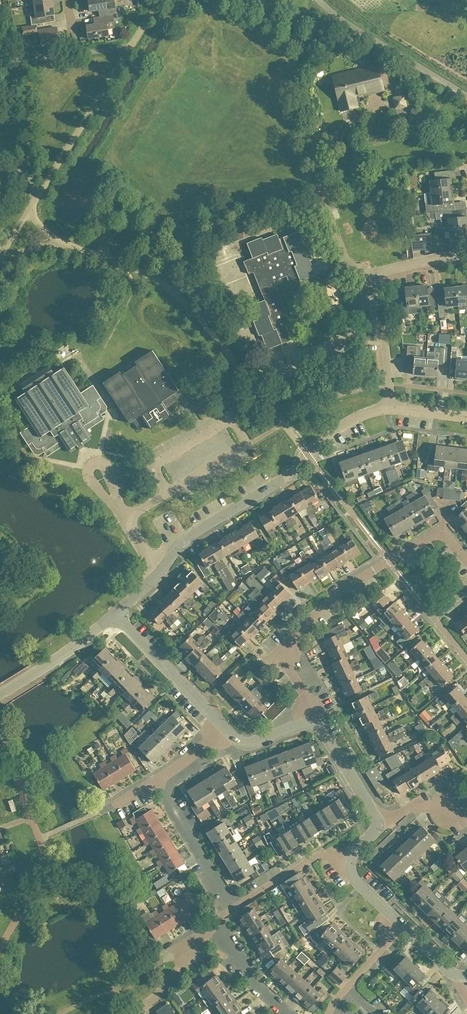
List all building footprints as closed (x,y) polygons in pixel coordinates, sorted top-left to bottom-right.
[(113,0),(97,0),(88,1),(90,12),(101,10),(102,16),(115,14),(113,0)] [(51,3),(34,6),(36,14),(29,15),(31,27),(45,24),(44,18),(54,16),(51,3)] [(93,19),(94,26),(86,27),(88,40),(108,37),(107,30),(114,29),(112,16),(93,19)] [(37,34),(35,26),(31,27),(21,28),(23,36),(37,34)] [(40,47),(58,44),(56,30),(38,33),(40,47)] [(355,98),(384,91),(378,66),(332,77),(341,112),(358,108),(355,98)] [(454,170),(434,172),(435,180),(429,181),(430,193),(453,190),(451,178),(455,178),(454,170)] [(454,202),(453,190),(430,193),(424,194),(427,214),(435,213),(435,212),(450,210),(455,209),(454,202)] [(449,231),(466,229),(466,221),(466,215),(451,217),(450,210),(435,212),(435,213),(436,220),(441,220),(441,225),(449,225),(449,231)] [(449,231),(451,245),(466,242),(466,229),(449,231)] [(419,250),(417,236),(411,236),(412,250),(419,250)] [(245,252),(229,257),(243,303),(232,308),(239,346),(259,337),(281,361),(308,345),(288,324),(264,249),(244,251),(245,252)] [(466,286),(466,284),(457,285),(458,287),(457,287),(459,305),(459,311),(465,310),(465,307),(466,307),(466,286)] [(416,287),(418,306),(429,305),(429,308),(435,308),(434,301),(428,302),(426,285),(416,287)] [(418,306),(416,287),(405,288),(406,302),(407,308),(418,306)] [(459,305),(457,287),(444,289),(445,297),(443,297),(443,303),(438,303),(440,318),(445,318),(444,310),(452,309),(452,306),(459,305)] [(406,302),(397,303),(399,319),(409,318),(408,311),(407,308),(406,302)] [(413,375),(426,376),(427,359),(420,358),(420,347),(408,346),(407,360),(414,361),(413,375)] [(427,353),(427,359),(426,376),(438,376),(439,362),(446,363),(447,349),(434,348),(434,353),(427,353)] [(103,384),(130,424),(131,423),(131,424),(133,423),(139,431),(148,425),(151,430),(171,417),(168,412),(180,404),(174,395),(179,392),(152,351),(132,365),(133,366),(130,368),(129,366),(129,367),(130,368),(127,370),(126,368),(126,369),(127,370),(124,372),(123,370),(103,384)] [(464,380),(465,379),(465,378),(466,378),(466,361),(461,361),(462,357),(457,356),(457,351),(451,351),(450,364),(455,364),(455,378),(457,378),(457,379),(458,380),(464,380)] [(54,375),(52,371),(49,367),(20,385),(25,393),(15,400),(32,425),(20,433),(34,455),(39,456),(44,453),(47,457),(63,447),(67,453),(69,451),(70,453),(78,448),(80,450),(84,448),(83,445),(91,440),(90,438),(91,437),(88,431),(104,420),(101,416),(106,412),(107,408),(93,386),(81,394),(64,369),(54,375)] [(383,449),(391,470),(395,469),(394,465),(401,463),(409,461),(404,447),(396,450),(394,445),(383,449)] [(438,467),(445,468),(448,448),(436,447),(435,460),(429,459),(427,471),(438,473),(438,467)] [(459,449),(448,448),(445,468),(444,479),(449,480),(451,469),(456,469),(459,449)] [(373,452),(379,471),(386,468),(387,472),(391,470),(383,449),(373,452)] [(459,449),(456,469),(463,470),(462,481),(466,482),(466,478),(466,450),(459,449)] [(362,456),(370,478),(374,477),(373,473),(379,471),(373,452),(362,456)] [(351,460),(358,478),(364,476),(366,480),(370,478),(362,456),(351,460)] [(344,488),(359,482),(358,478),(351,460),(340,464),(343,472),(338,474),(342,485),(344,488)] [(307,489),(300,493),(314,515),(318,512),(315,507),(314,508),(312,506),(319,501),(311,488),(308,490),(307,489)] [(437,488),(436,497),(443,498),(444,489),(437,488)] [(414,494),(410,496),(425,520),(435,514),(428,502),(433,499),(427,490),(422,493),(424,497),(418,500),(414,494)] [(309,517),(314,515),(300,493),(294,497),(294,498),(290,500),(299,514),(306,509),(307,511),(306,512),(309,517)] [(415,526),(425,520),(410,496),(406,498),(410,505),(404,508),(415,526)] [(291,518),(299,514),(290,500),(287,502),(286,501),(280,506),(293,527),(297,525),(294,520),(293,520),(291,518)] [(466,524),(466,502),(462,507),(465,511),(455,520),(462,528),(466,524)] [(415,526),(404,508),(399,512),(395,505),(391,508),(405,532),(415,526)] [(293,527),(280,506),(273,510),(274,510),(270,513),(278,526),(285,521),(286,524),(285,524),(289,530),(293,527)] [(395,537),(405,532),(391,508),(387,510),(391,516),(385,520),(383,516),(377,519),(383,528),(388,525),(395,537)] [(271,530),(278,526),(270,513),(267,515),(266,514),(259,518),(272,540),(276,537),(273,532),(272,533),(271,530)] [(244,528),(240,530),(248,543),(255,539),(257,541),(256,542),(259,547),(264,545),(250,523),(244,527),(244,528)] [(241,548),(248,543),(240,530),(237,533),(236,532),(230,536),(243,557),(247,555),(244,550),(243,550),(241,548)] [(348,543),(342,547),(350,560),(354,558),(354,559),(361,555),(347,533),(343,536),(348,543)] [(239,560),(243,557),(230,536),(223,540),(220,543),(228,556),(230,558),(236,555),(239,560)] [(216,544),(209,548),(222,569),(226,567),(223,562),(222,562),(221,560),(228,556),(220,543),(216,545),(216,544)] [(327,546),(340,568),(347,563),(350,560),(342,547),(336,551),(331,543),(327,546)] [(327,556),(321,560),(330,573),(333,570),(334,571),(340,568),(327,546),(323,548),(327,556)] [(223,580),(227,577),(209,548),(202,552),(203,553),(199,555),(204,562),(197,566),(205,579),(211,575),(207,568),(214,564),(216,566),(215,567),(223,580)] [(312,582),(318,578),(306,559),(305,556),(301,559),(305,566),(299,570),(307,583),(311,581),(312,582)] [(318,578),(320,580),(326,576),(326,575),(330,573),(321,560),(315,563),(310,556),(306,559),(318,578)] [(247,565),(241,569),(245,576),(251,572),(247,565)] [(298,591),(304,586),(304,585),(307,583),(299,570),(292,575),(290,572),(292,571),(288,566),(279,571),(284,579),(289,576),(298,591)] [(151,610),(152,611),(148,614),(159,625),(166,619),(167,621),(166,622),(170,626),(177,619),(174,615),(173,616),(171,614),(183,603),(185,605),(184,606),(188,610),(195,603),(192,599),(191,600),(189,598),(201,587),(203,589),(202,590),(206,594),(209,590),(192,572),(185,578),(181,574),(177,577),(181,582),(169,593),(170,594),(163,600),(162,599),(151,610)] [(276,588),(271,593),(282,603),(285,600),(286,601),(291,596),(273,578),(270,582),(276,588)] [(274,613),(274,612),(280,607),(279,606),(282,603),(271,593),(266,598),(259,591),(256,595),(258,597),(274,613)] [(233,594),(228,600),(232,604),(238,598),(233,594)] [(369,617),(373,621),(377,617),(382,613),(392,603),(387,598),(386,599),(383,595),(372,605),(377,611),(375,613),(374,612),(369,617)] [(274,612),(274,613),(258,597),(255,600),(259,604),(258,605),(260,607),(256,612),(267,622),(270,619),(271,620),(276,615),(274,612)] [(211,610),(217,604),(213,600),(207,606),(211,610)] [(380,624),(376,627),(379,631),(383,627),(402,611),(397,605),(397,606),(394,602),(392,603),(382,613),(377,617),(382,622),(380,624)] [(241,614),(259,632),(264,626),(264,625),(267,622),(256,612),(253,609),(248,614),(244,610),(241,614)] [(397,631),(409,620),(407,618),(408,617),(402,611),(383,627),(386,631),(391,627),(390,626),(392,624),(397,631)] [(254,637),(259,632),(241,614),(237,617),(244,623),(238,628),(249,639),(252,636),(254,637)] [(466,617),(465,616),(459,621),(459,622),(456,625),(466,637),(466,636),(466,619),(466,617)] [(406,639),(418,629),(413,623),(413,624),(409,620),(397,631),(402,636),(395,641),(401,648),(409,642),(406,639)] [(342,624),(332,629),(335,636),(345,631),(346,631),(342,624)] [(246,642),(249,639),(238,628),(235,625),(230,630),(227,627),(223,630),(241,649),(247,643),(246,642)] [(342,639),(348,636),(345,631),(335,636),(322,643),(326,650),(327,649),(329,653),(343,646),(339,639),(341,638),(342,639)] [(203,641),(205,639),(202,636),(196,642),(190,636),(179,647),(182,650),(181,651),(187,657),(203,641)] [(191,663),(195,667),(205,656),(200,651),(210,641),(207,638),(205,639),(203,641),(187,657),(185,659),(190,664),(191,663)] [(413,658),(408,662),(411,666),(430,649),(425,643),(424,644),(421,641),(410,651),(415,658),(413,659),(413,658)] [(343,646),(329,653),(330,657),(329,657),(333,664),(333,665),(346,658),(356,653),(354,649),(348,651),(349,653),(346,654),(343,646)] [(93,677),(113,658),(108,654),(110,652),(106,648),(100,654),(97,650),(93,653),(97,657),(92,662),(97,667),(90,673),(93,677)] [(384,652),(380,648),(375,651),(379,656),(384,652)] [(425,669),(437,659),(434,656),(435,655),(430,649),(411,666),(414,670),(419,666),(418,665),(420,663),(425,669)] [(205,656),(195,667),(197,669),(196,670),(202,676),(220,658),(217,655),(210,661),(205,656)] [(108,678),(122,665),(118,661),(117,662),(113,658),(93,677),(97,680),(103,674),(108,678)] [(217,668),(223,662),(220,658),(202,676),(207,682),(208,681),(211,684),(222,673),(217,668)] [(333,665),(333,664),(331,665),(333,668),(332,669),(336,677),(359,665),(356,661),(351,663),(352,665),(349,666),(346,658),(333,665)] [(427,684),(446,667),(441,661),(440,662),(437,659),(425,669),(431,676),(429,677),(428,676),(423,680),(427,684)] [(246,669),(252,663),(249,660),(243,666),(246,669)] [(388,666),(399,676),(404,671),(394,661),(388,666)] [(78,677),(88,667),(84,662),(74,672),(78,677)] [(109,693),(128,674),(124,670),(126,669),(122,665),(108,678),(113,683),(106,690),(109,693)] [(359,665),(336,677),(339,683),(340,683),(342,687),(356,680),(352,673),(355,671),(355,673),(361,670),(359,665)] [(451,673),(446,667),(427,684),(430,688),(434,683),(434,682),(436,681),(441,687),(453,677),(450,674),(451,673)] [(124,694),(138,681),(134,677),(133,678),(128,674),(109,693),(113,696),(119,690),(124,694)] [(266,677),(263,674),(257,680),(260,683),(266,677)] [(230,696),(242,684),(234,675),(222,686),(226,690),(225,690),(230,696)] [(260,683),(263,686),(269,680),(266,677),(260,683)] [(369,687),(367,682),(362,685),(362,686),(360,687),(356,680),(342,687),(344,690),(343,691),(346,698),(369,687)] [(125,709),(144,690),(141,686),(142,685),(138,681),(124,694),(129,700),(122,706),(125,709)] [(242,684),(230,696),(236,702),(237,701),(239,703),(250,692),(242,684)] [(395,696),(400,694),(396,686),(392,689),(395,696)] [(437,704),(441,708),(445,704),(444,703),(447,701),(452,707),(464,697),(461,694),(462,693),(457,687),(437,704)] [(250,692),(239,703),(243,707),(242,708),(247,713),(259,702),(263,698),(254,689),(250,692)] [(144,690),(125,709),(129,712),(135,706),(140,711),(154,697),(150,693),(149,695),(144,690)] [(276,700),(282,694),(280,691),(274,697),(276,700)] [(377,753),(379,757),(393,750),(389,743),(391,741),(392,742),(397,740),(395,736),(404,731),(403,727),(393,732),(393,731),(388,734),(388,735),(386,736),(378,721),(381,720),(381,721),(387,718),(382,710),(377,712),(378,713),(376,715),(368,700),(371,698),(371,700),(376,697),(374,693),(351,704),(356,712),(350,714),(353,719),(357,717),(365,732),(366,732),(370,739),(369,740),(376,753),(377,753)] [(284,711),(288,707),(279,697),(276,700),(275,702),(284,711)] [(466,710),(466,700),(464,697),(452,707),(458,714),(456,715),(455,714),(450,718),(453,722),(466,710)] [(256,720),(262,714),(267,710),(259,702),(247,713),(253,719),(254,718),(256,720)] [(284,711),(275,702),(271,706),(280,715),(284,711)] [(271,706),(267,710),(275,719),(280,715),(271,706)] [(427,723),(433,717),(426,709),(420,715),(427,723)] [(267,710),(262,714),(271,723),(275,719),(267,710)] [(453,722),(456,726),(461,722),(460,721),(462,719),(466,725),(466,710),(453,722)] [(162,715),(159,718),(178,738),(186,730),(175,719),(172,716),(167,721),(162,715)] [(156,732),(170,746),(178,738),(159,718),(155,721),(161,727),(156,732)] [(455,736),(459,741),(465,736),(466,739),(466,726),(461,732),(455,736)] [(142,734),(162,754),(170,746),(156,732),(151,736),(145,731),(142,734)] [(139,748),(136,751),(148,763),(151,760),(153,762),(162,754),(142,734),(139,737),(144,743),(139,748)] [(455,736),(448,743),(453,751),(458,748),(459,741),(455,736)] [(309,744),(298,748),(308,774),(312,772),(310,765),(316,763),(317,766),(323,764),(316,745),(310,748),(309,744)] [(441,768),(447,764),(447,763),(451,761),(446,753),(449,751),(445,744),(441,746),(442,748),(432,754),(433,756),(434,756),(441,768)] [(115,755),(112,756),(125,777),(135,770),(126,755),(129,754),(126,748),(120,751),(123,755),(117,758),(115,755)] [(298,748),(287,752),(294,771),(300,768),(303,775),(308,774),(298,748)] [(287,752),(277,756),(286,782),(291,780),(288,773),(294,771),(287,752)] [(438,772),(442,769),(441,768),(434,756),(433,756),(428,760),(423,753),(419,755),(432,777),(439,773),(438,772)] [(413,769),(421,782),(425,780),(426,781),(432,777),(419,755),(414,758),(419,765),(413,769)] [(114,783),(125,777),(112,756),(110,758),(112,762),(107,765),(105,761),(102,763),(114,783)] [(277,756),(266,760),(273,779),(280,776),(282,783),(286,782),(277,756)] [(266,760),(256,764),(265,790),(269,788),(267,781),(273,779),(266,760)] [(114,783),(102,763),(99,765),(101,768),(93,774),(103,790),(114,783)] [(249,779),(244,781),(250,796),(255,794),(254,792),(260,789),(261,792),(265,790),(256,764),(245,768),(249,779)] [(418,784),(421,782),(413,769),(407,773),(402,765),(399,768),(412,789),(419,785),(418,784)] [(226,767),(216,773),(227,790),(233,787),(236,792),(239,790),(243,787),(239,775),(233,778),(230,774),(226,767)] [(365,774),(369,779),(379,772),(376,767),(365,774)] [(393,782),(401,795),(405,793),(412,789),(399,768),(386,776),(391,784),(393,782)] [(382,778),(379,772),(369,779),(372,784),(382,778)] [(206,780),(217,797),(223,793),(232,808),(236,806),(227,790),(216,773),(206,780)] [(372,784),(375,789),(385,783),(382,778),(372,784)] [(222,815),(218,810),(212,800),(217,797),(206,780),(197,786),(207,803),(217,818),(222,815)] [(388,788),(385,783),(375,789),(378,794),(388,788)] [(190,805),(197,816),(205,811),(202,806),(207,803),(197,786),(187,792),(193,803),(190,805)] [(381,799),(391,793),(388,788),(378,794),(381,799)] [(325,800),(337,820),(343,817),(344,819),(349,816),(348,815),(354,812),(340,790),(325,800)] [(7,802),(11,813),(16,812),(12,800),(7,802)] [(332,824),(337,820),(325,800),(321,803),(325,809),(319,813),(329,829),(333,826),(332,824)] [(137,833),(158,821),(151,810),(136,819),(135,816),(129,820),(133,825),(136,823),(140,828),(136,830),(137,833)] [(305,813),(318,833),(323,829),(325,832),(329,829),(319,813),(313,816),(309,810),(305,813)] [(312,836),(318,833),(305,813),(301,815),(305,821),(299,825),(310,841),(314,838),(312,836)] [(245,824),(252,820),(249,816),(243,820),(245,824)] [(310,841),(299,825),(296,820),(290,823),(287,819),(284,821),(299,845),(304,842),(305,844),(310,841)] [(252,820),(245,824),(248,828),(254,824),(252,820)] [(144,844),(164,831),(158,821),(137,833),(139,836),(143,833),(146,839),(142,841),(144,844)] [(293,849),(299,845),(284,821),(283,822),(285,825),(276,831),(290,854),(294,851),(293,849)] [(213,844),(233,831),(231,828),(228,830),(224,824),(207,834),(213,844)] [(410,832),(427,850),(433,843),(435,845),(437,843),(422,828),(418,831),(415,827),(410,832)] [(164,831),(144,844),(145,847),(149,844),(153,850),(149,852),(150,855),(171,842),(164,831)] [(219,854),(234,844),(236,843),(232,837),(236,835),(233,831),(213,844),(219,854)] [(420,856),(427,850),(410,832),(405,837),(409,841),(406,844),(420,859),(422,858),(420,856)] [(269,833),(263,837),(267,845),(270,844),(279,857),(284,854),(286,856),(290,854),(278,835),(272,838),(269,833)] [(255,845),(261,841),(259,837),(252,841),(255,845)] [(257,849),(264,845),(261,841),(255,845),(257,849)] [(157,865),(177,853),(171,842),(150,855),(152,857),(156,855),(159,860),(156,863),(157,865)] [(225,863),(245,851),(243,847),(239,849),(236,843),(234,844),(219,854),(225,863)] [(393,848),(410,865),(417,859),(418,861),(420,859),(406,844),(402,848),(398,844),(393,848)] [(403,872),(410,865),(393,848),(389,852),(393,856),(389,859),(404,875),(405,874),(403,872)] [(231,873),(234,871),(247,862),(244,856),(247,854),(245,851),(225,863),(231,873)] [(465,852),(459,856),(458,854),(454,857),(466,874),(466,854),(465,852)] [(177,853),(157,865),(159,868),(163,866),(168,874),(184,864),(177,853)] [(402,877),(404,875),(389,859),(384,865),(382,863),(379,866),(393,881),(400,875),(402,877)] [(457,868),(448,859),(442,866),(450,874),(457,868)] [(255,880),(265,873),(259,864),(251,869),(247,862),(234,871),(231,873),(237,883),(251,874),(255,880)] [(450,876),(458,884),(464,878),(457,869),(450,876)] [(289,901),(294,898),(311,887),(305,878),(296,884),(293,878),(280,886),(289,901)] [(463,879),(457,885),(464,892),(466,889),(466,883),(463,879)] [(418,909),(432,894),(425,888),(427,886),(425,884),(425,885),(421,882),(412,891),(416,894),(411,899),(416,905),(415,906),(418,909)] [(295,910),(317,896),(311,887),(294,898),(298,903),(292,906),(295,910)] [(174,900),(187,919),(198,913),(189,898),(191,897),(188,891),(182,895),(185,899),(180,902),(177,898),(174,900)] [(432,894),(418,909),(420,912),(422,910),(428,915),(429,914),(440,902),(444,898),(436,891),(432,894)] [(306,916),(322,905),(317,896),(295,910),(298,914),(303,911),(306,916)] [(429,914),(428,915),(433,920),(431,922),(434,925),(449,910),(448,910),(452,906),(444,899),(440,902),(429,914)] [(176,926),(187,919),(174,900),(172,901),(174,905),(169,909),(167,904),(164,906),(176,926)] [(237,920),(243,930),(260,920),(256,914),(261,911),(255,902),(243,910),(246,915),(237,920)] [(320,920),(329,915),(322,905),(306,916),(310,921),(304,925),(310,934),(323,925),(320,920)] [(176,926),(164,906),(162,908),(164,912),(159,915),(156,911),(153,913),(166,933),(176,926)] [(284,907),(279,909),(284,916),(288,913),(284,907)] [(455,916),(449,910),(434,925),(437,928),(438,926),(444,931),(458,916),(457,915),(455,916)] [(277,920),(282,917),(277,911),(273,913),(277,920)] [(155,940),(166,933),(153,913),(151,915),(153,919),(145,924),(155,940)] [(292,920),(288,913),(284,916),(288,923),(292,920)] [(442,940),(447,944),(450,941),(465,926),(466,923),(466,921),(460,914),(458,916),(444,931),(447,934),(442,940)] [(286,924),(282,917),(277,920),(282,927),(286,924)] [(249,939),(265,929),(260,920),(243,930),(249,939)] [(320,929),(310,940),(317,946),(315,948),(321,953),(327,947),(340,933),(338,931),(339,929),(333,924),(332,925),(325,933),(320,929)] [(465,926),(450,941),(453,944),(454,942),(460,947),(466,940),(466,928),(465,926)] [(249,939),(255,948),(271,938),(265,929),(249,939)] [(335,954),(348,940),(340,933),(327,947),(335,954)] [(269,951),(272,957),(285,949),(276,935),(271,938),(255,948),(260,957),(269,951)] [(343,961),(356,947),(348,940),(335,954),(343,961)] [(356,947),(343,961),(351,969),(364,955),(356,947)] [(275,982),(288,968),(284,964),(288,960),(285,957),(288,953),(285,949),(272,957),(277,964),(267,975),(275,982)] [(309,960),(301,953),(296,959),(304,966),(306,963),(309,960)] [(403,980),(415,967),(406,958),(399,965),(395,961),(385,971),(393,980),(397,975),(403,980)] [(322,968),(326,964),(320,959),(316,962),(322,968)] [(315,965),(309,960),(306,963),(312,969),(315,965)] [(331,969),(326,964),(322,968),(328,973),(331,969)] [(415,967),(403,980),(408,985),(404,990),(413,998),(420,991),(423,988),(418,983),(425,977),(415,967)] [(275,982),(284,990),(296,975),(288,968),(275,982)] [(320,969),(317,972),(316,973),(322,978),(326,974),(320,969)] [(346,978),(336,969),(329,977),(339,986),(346,978)] [(292,997),(305,982),(296,975),(284,990),(292,997)] [(202,1001),(202,1000),(224,984),(222,982),(220,983),(216,977),(208,983),(205,978),(192,987),(202,1001)] [(298,1005),(300,1004),(313,989),(305,982),(292,997),(293,998),(292,999),(298,1005)] [(213,1006),(229,995),(224,988),(226,987),(224,984),(202,1000),(208,1009),(213,1005),(213,1006)] [(315,1004),(320,1008),(329,996),(322,990),(318,994),(313,989),(300,1004),(308,1011),(315,1004)] [(424,1013),(426,1013),(438,1001),(436,999),(438,997),(432,991),(426,996),(420,991),(413,998),(409,1002),(414,1007),(415,1008),(416,1006),(424,1013)] [(235,1003),(229,995),(213,1006),(213,1005),(208,1009),(211,1013),(216,1010),(219,1013),(220,1013),(235,1003)] [(449,1008),(442,1001),(440,1004),(438,1001),(426,1013),(443,1013),(449,1008)] [(414,1007),(409,1002),(399,1013),(401,1013),(407,1013),(414,1007)] [(220,1013),(239,1013),(242,1012),(235,1003),(220,1013)] [(167,1005),(166,1005),(167,1006),(157,1013),(173,1013),(167,1005)]
